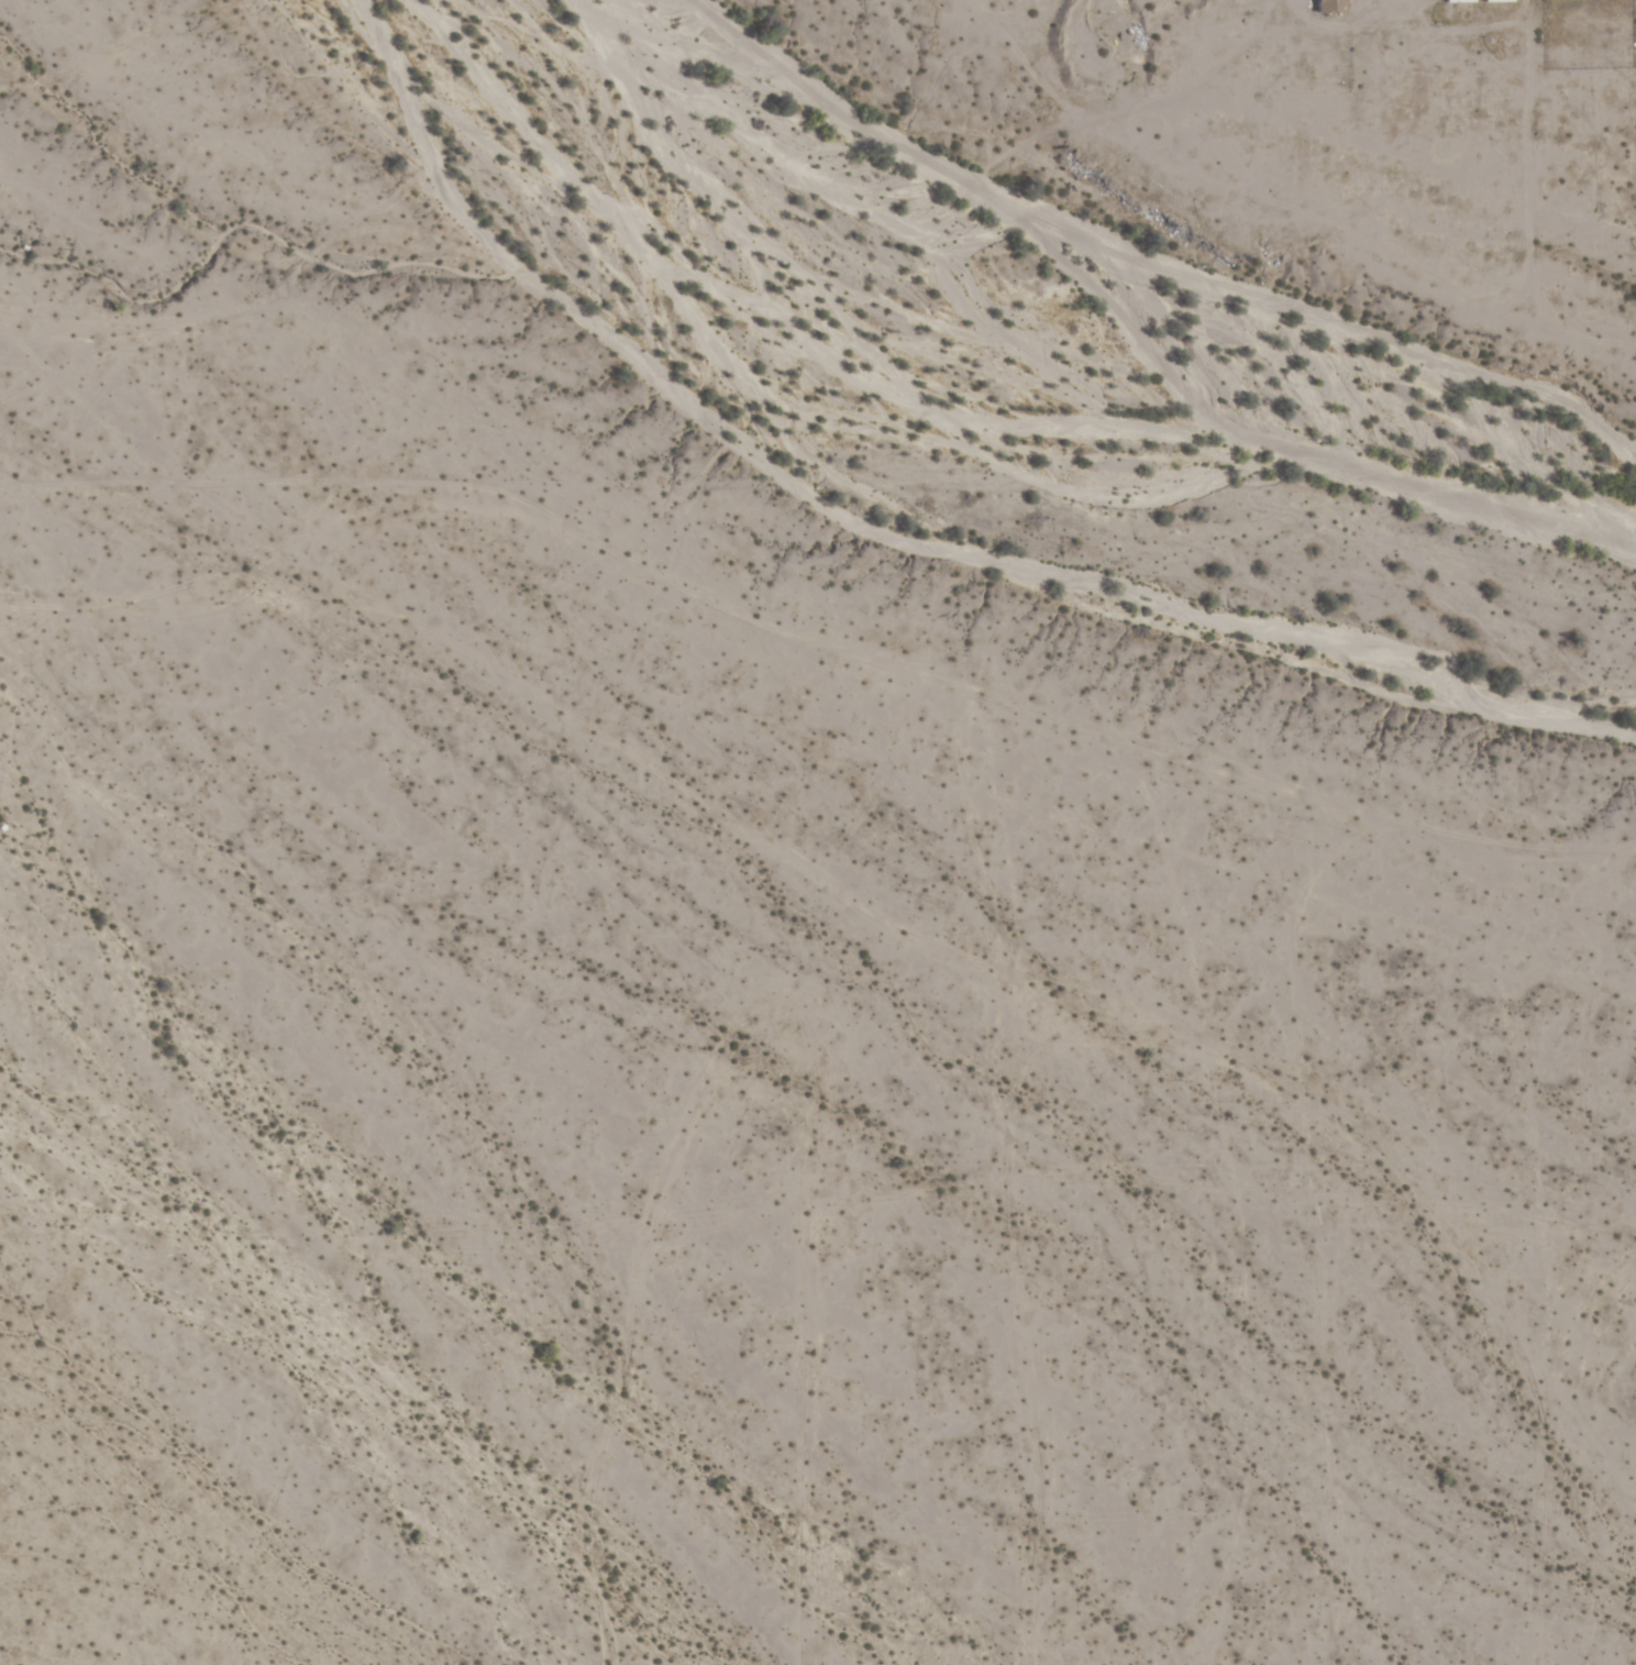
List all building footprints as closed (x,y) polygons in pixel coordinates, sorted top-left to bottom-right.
[(1342,13),(1342,0),(1314,0),(1314,13),(1342,13)]
